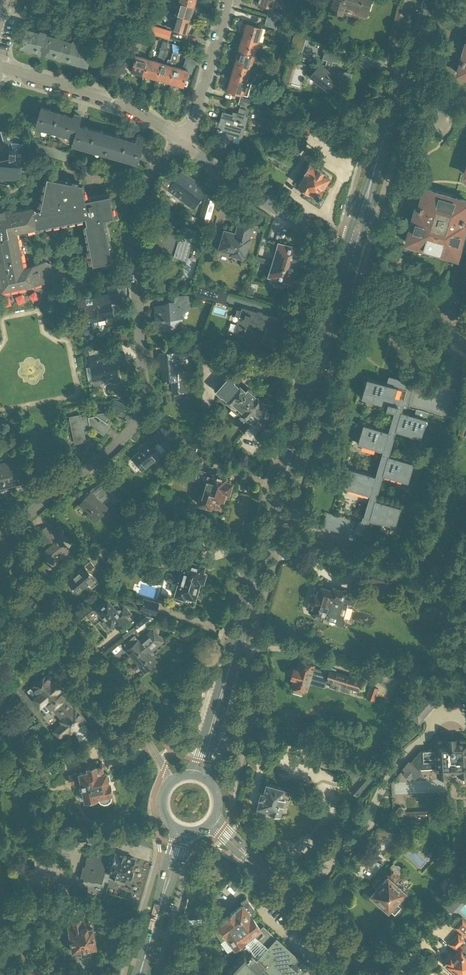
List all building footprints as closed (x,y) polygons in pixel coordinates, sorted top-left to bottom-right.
[(371,0),(334,0),(331,11),(342,14),(344,6),(357,10),(356,14),(366,17),(367,13),(371,0)] [(179,1),(175,14),(189,18),(193,5),(179,1)] [(34,14),(37,7),(25,4),(23,11),(34,14)] [(277,18),(279,13),(268,9),(267,15),(277,18)] [(186,32),(189,18),(175,14),(171,13),(167,26),(186,32)] [(275,27),(276,21),(266,18),(264,24),(275,27)] [(243,36),(257,41),(261,27),(246,23),(243,36)] [(150,25),(148,32),(169,38),(171,31),(150,25)] [(53,55),(58,37),(44,33),(45,31),(40,30),(39,32),(25,28),(20,46),(53,55)] [(306,38),(294,34),(290,48),(302,52),(306,38)] [(254,54),(257,41),(243,36),(239,50),(254,54)] [(58,37),(53,55),(86,64),(91,46),(77,42),(78,40),(72,39),(72,41),(58,37)] [(131,71),(144,75),(149,59),(137,55),(140,43),(130,40),(125,56),(135,59),(131,71)] [(463,45),(459,59),(461,59),(458,73),(465,75),(465,46),(463,45)] [(333,61),(336,62),(339,53),(325,49),(323,58),(326,59),(325,65),(316,63),(308,71),(312,74),(311,75),(327,89),(336,77),(341,79),(340,81),(348,83),(351,73),(343,71),(342,72),(331,69),(332,66),(333,61)] [(250,67),(254,54),(239,50),(235,63),(250,67)] [(157,79),(169,82),(174,66),(178,53),(173,52),(171,59),(168,59),(166,64),(162,62),(157,79)] [(174,66),(169,82),(182,86),(186,72),(191,74),(193,66),(194,67),(196,61),(186,58),(183,69),(174,66)] [(145,75),(157,79),(162,62),(149,59),(144,75),(145,75)] [(251,82),(255,69),(250,67),(235,63),(231,76),(251,82)] [(247,95),(251,82),(231,76),(227,89),(242,94),(247,95)] [(240,97),(238,104),(249,107),(251,100),(240,97)] [(75,137),(78,126),(81,114),(74,112),(72,118),(48,110),(48,108),(42,106),(36,126),(75,137)] [(240,137),(248,110),(239,107),(238,112),(233,111),(232,114),(223,112),(219,128),(220,128),(217,142),(225,144),(228,133),(240,137)] [(306,135),(312,128),(316,124),(305,114),(302,118),(295,125),(296,126),(292,131),(301,138),(305,134),(306,135)] [(275,122),(267,126),(270,133),(278,129),(275,122)] [(78,126),(75,137),(73,143),(136,161),(143,136),(137,134),(135,142),(78,126)] [(23,139),(21,138),(19,137),(17,135),(16,135),(13,134),(11,133),(0,129),(0,131),(4,144),(3,144),(3,145),(8,144),(8,148),(8,157),(0,159),(0,182),(6,184),(9,182),(9,180),(21,174),(21,170),(29,172),(29,173),(30,172),(30,170),(30,162),(31,162),(31,157),(31,153),(30,152),(30,150),(30,148),(29,146),(28,143),(26,140),(25,138),(25,139),(24,140),(23,139)] [(48,146),(56,148),(58,142),(49,140),(48,146)] [(313,163),(317,155),(312,151),(307,159),(313,163)] [(54,167),(55,161),(46,159),(45,165),(54,167)] [(317,169),(311,165),(306,172),(308,173),(300,185),(309,191),(306,196),(316,203),(319,197),(320,197),(320,196),(323,196),(325,192),(324,190),(327,185),(325,183),(329,176),(322,172),(323,171),(318,168),(317,169)] [(189,204),(201,190),(190,181),(192,178),(182,171),(171,186),(184,196),(182,199),(189,204)] [(8,290),(9,289),(10,287),(11,288),(13,289),(22,287),(24,287),(25,285),(26,284),(28,286),(29,286),(36,284),(39,284),(41,281),(50,279),(53,275),(52,272),(51,264),(45,261),(30,264),(30,265),(29,266),(27,266),(26,266),(20,236),(20,233),(21,232),(29,230),(34,229),(34,228),(35,228),(84,218),(85,222),(84,223),(85,223),(86,223),(88,237),(93,263),(111,259),(103,217),(107,216),(108,216),(114,215),(114,213),(111,201),(109,192),(106,193),(85,197),(84,189),(81,189),(80,190),(78,182),(70,184),(64,185),(61,185),(60,179),(60,177),(45,180),(46,183),(47,188),(45,188),(44,189),(45,196),(44,197),(42,197),(43,198),(44,205),(35,207),(32,205),(13,209),(11,208),(10,207),(1,209),(0,208),(0,292),(8,290)] [(437,192),(438,192),(426,188),(425,194),(423,193),(418,209),(419,209),(416,220),(413,219),(406,242),(419,246),(418,248),(442,255),(443,253),(456,256),(462,233),(459,233),(463,222),(465,212),(465,206),(465,205),(465,200),(456,197),(456,198),(437,192)] [(208,221),(215,197),(207,195),(200,219),(208,221)] [(220,248),(231,252),(230,254),(242,258),(243,255),(244,256),(246,252),(249,242),(248,242),(250,238),(248,237),(253,221),(241,217),(236,234),(225,231),(220,248)] [(179,238),(168,235),(170,229),(157,225),(155,234),(156,234),(151,252),(162,255),(163,249),(175,252),(174,254),(185,257),(191,236),(180,233),(179,238)] [(269,276),(270,276),(290,282),(300,250),(279,243),(269,276)] [(225,303),(228,292),(198,283),(195,295),(225,303)] [(90,327),(89,322),(97,320),(106,318),(107,324),(114,322),(112,311),(111,307),(120,305),(119,300),(118,292),(92,298),(84,299),(76,301),(81,329),(90,327)] [(170,329),(182,326),(181,312),(182,308),(189,308),(188,296),(169,295),(168,302),(165,304),(155,306),(157,327),(170,329)] [(234,332),(245,335),(249,320),(254,322),(253,324),(260,326),(261,324),(266,326),(266,327),(261,342),(270,345),(271,341),(272,341),(277,325),(277,324),(276,324),(277,320),(276,320),(277,317),(242,307),(241,310),(237,309),(235,316),(239,317),(234,332)] [(181,372),(181,365),(180,356),(194,355),(194,345),(172,347),(172,352),(159,354),(160,362),(159,362),(160,369),(163,369),(164,382),(167,382),(167,381),(172,381),(173,393),(182,392),(181,372)] [(89,358),(91,365),(93,379),(94,384),(103,383),(103,379),(112,378),(112,382),(118,381),(117,375),(116,367),(116,366),(126,364),(125,359),(124,352),(121,353),(106,355),(89,358)] [(457,392),(444,387),(443,390),(411,380),(410,382),(389,376),(387,383),(367,377),(361,397),(386,404),(385,407),(395,409),(388,431),(363,424),(358,443),(383,451),(375,475),(350,468),(345,487),(370,495),(362,522),(327,512),(323,527),(358,537),(359,534),(365,535),(370,520),(395,527),(400,507),(376,500),(383,475),(408,482),(413,463),(388,456),(396,431),(421,438),(428,413),(448,419),(454,412),(456,394),(457,392)] [(224,395),(223,396),(234,406),(232,408),(239,413),(240,412),(252,422),(264,408),(266,411),(273,403),(266,398),(263,401),(248,388),(246,390),(236,382),(235,383),(229,378),(218,390),(224,395)] [(123,411),(125,405),(113,400),(111,406),(123,411)] [(106,421),(109,416),(104,412),(96,413),(96,414),(81,417),(80,415),(70,417),(75,443),(85,441),(82,425),(89,423),(103,433),(109,423),(106,421)] [(160,443),(166,438),(158,428),(151,433),(154,436),(141,447),(143,448),(132,457),(141,469),(161,454),(153,444),(158,441),(160,443)] [(181,448),(188,443),(184,437),(177,443),(181,448)] [(186,467),(192,468),(194,469),(195,466),(201,467),(202,460),(199,459),(201,453),(189,449),(184,465),(186,466),(186,467)] [(23,481),(18,457),(7,459),(8,465),(0,466),(0,486),(5,486),(4,483),(11,482),(11,483),(23,481)] [(229,492),(232,483),(229,482),(230,479),(225,477),(198,469),(195,477),(207,481),(203,495),(200,495),(197,503),(210,507),(211,503),(213,498),(223,501),(226,491),(229,492)] [(80,504),(89,512),(87,514),(95,521),(108,507),(102,502),(108,495),(115,503),(119,500),(122,497),(107,478),(100,484),(93,489),(80,504)] [(147,522),(155,525),(158,518),(149,514),(147,522)] [(56,540),(45,527),(39,533),(50,546),(44,551),(53,563),(63,554),(64,556),(70,551),(60,538),(56,540)] [(72,551),(77,557),(84,550),(80,545),(72,551)] [(91,558),(100,550),(96,545),(87,553),(91,558)] [(188,548),(176,545),(174,555),(185,558),(188,548)] [(77,591),(88,582),(92,586),(98,581),(89,570),(95,566),(90,560),(67,580),(77,591)] [(179,576),(199,582),(199,581),(203,581),(205,573),(202,572),(204,566),(184,560),(179,576)] [(369,581),(388,586),(391,571),(373,567),(369,581)] [(199,582),(179,576),(167,572),(165,579),(179,583),(175,594),(176,595),(175,600),(182,602),(184,597),(194,600),(199,582)] [(332,589),(317,585),(314,593),(311,595),(309,599),(311,603),(312,603),(309,611),(316,613),(315,618),(323,621),(324,615),(325,615),(328,604),(336,606),(338,600),(354,604),(357,594),(333,587),(332,589)] [(159,602),(143,598),(140,610),(156,615),(159,602)] [(112,604),(107,599),(96,608),(105,619),(104,620),(103,623),(106,625),(108,626),(110,624),(110,625),(113,623),(117,627),(127,619),(126,617),(131,613),(125,605),(122,604),(120,606),(116,601),(112,604)] [(131,629),(133,632),(152,617),(140,611),(132,616),(138,624),(131,629)] [(149,653),(163,641),(153,630),(139,641),(134,636),(124,644),(128,648),(126,650),(144,671),(148,668),(148,670),(154,665),(153,664),(156,661),(149,653)] [(321,670),(313,668),(314,665),(299,660),(296,668),(294,667),(293,669),(291,668),(289,668),(288,670),(287,672),(288,674),(289,676),(291,676),(291,677),(293,678),(291,686),(299,688),(300,690),(303,690),(305,690),(307,690),(310,679),(316,681),(317,676),(320,676),(321,670)] [(358,689),(359,685),(361,680),(329,670),(326,679),(325,685),(350,693),(352,688),(358,689)] [(34,682),(34,684),(32,686),(38,693),(33,697),(46,713),(51,709),(52,708),(61,720),(60,720),(63,723),(54,731),(59,737),(66,731),(68,733),(70,732),(85,719),(75,708),(65,697),(66,696),(64,695),(64,693),(62,691),(61,691),(60,689),(61,688),(54,680),(53,681),(51,679),(51,678),(49,675),(48,675),(46,674),(38,681),(36,681),(34,682)] [(134,688),(141,694),(147,687),(141,681),(134,688)] [(374,700),(378,688),(371,685),(367,697),(374,700)] [(440,698),(430,689),(426,694),(425,693),(419,700),(420,701),(415,706),(425,715),(440,698)] [(418,723),(421,719),(413,711),(411,716),(418,723)] [(401,770),(397,774),(404,780),(408,776),(410,778),(420,766),(433,765),(433,773),(445,772),(445,774),(455,774),(455,776),(465,776),(464,771),(465,770),(464,738),(452,738),(441,739),(431,740),(431,749),(417,749),(406,762),(405,760),(398,768),(401,770)] [(357,795),(373,777),(365,771),(353,764),(332,758),(329,767),(350,773),(349,774),(350,776),(350,777),(351,780),(352,781),(353,782),(354,783),(350,788),(357,795)] [(49,770),(60,767),(58,760),(47,762),(49,770)] [(79,800),(84,799),(84,800),(86,799),(97,797),(96,796),(97,796),(98,799),(98,800),(100,802),(104,803),(108,802),(110,800),(111,797),(112,796),(111,793),(111,791),(109,782),(108,782),(107,781),(108,780),(110,780),(109,776),(108,773),(107,770),(107,769),(106,769),(105,769),(105,767),(106,765),(102,762),(100,764),(97,765),(96,761),(85,763),(87,768),(87,769),(87,771),(78,773),(78,774),(73,775),(69,776),(70,780),(71,784),(75,783),(80,782),(82,782),(83,788),(81,788),(77,789),(79,800)] [(292,792),(283,789),(284,788),(267,783),(264,791),(261,790),(259,796),(260,797),(257,807),(258,807),(257,813),(265,816),(267,809),(269,810),(280,813),(284,798),(290,800),(292,792)] [(404,809),(402,807),(399,807),(397,810),(397,813),(399,815),(403,815),(405,813),(404,809)] [(99,850),(91,848),(89,857),(88,857),(85,867),(83,867),(80,879),(87,881),(87,880),(95,882),(95,881),(102,883),(105,872),(119,876),(119,877),(120,879),(124,881),(126,880),(128,876),(130,876),(131,874),(132,874),(134,870),(132,868),(133,867),(132,866),(135,858),(111,851),(110,855),(107,854),(108,852),(99,849),(99,850)] [(21,874),(36,871),(33,859),(18,863),(21,874)] [(390,866),(383,873),(387,876),(382,881),(379,878),(372,885),(376,888),(371,894),(373,896),(372,898),(376,900),(377,900),(381,904),(381,906),(385,909),(387,909),(388,910),(389,909),(395,914),(401,907),(396,902),(405,892),(394,881),(403,872),(401,870),(401,867),(397,864),(394,865),(393,863),(390,866)] [(56,911),(70,914),(73,900),(58,898),(56,911)] [(307,973),(311,968),(263,925),(260,928),(250,914),(255,910),(247,899),(241,903),(243,905),(218,923),(219,925),(214,929),(222,941),(226,938),(233,947),(239,943),(245,951),(223,974),(261,974),(265,970),(262,968),(265,965),(276,974),(300,974),(304,970),(307,973)] [(450,901),(445,906),(452,913),(457,907),(450,901)] [(462,917),(454,926),(453,927),(459,932),(449,942),(455,948),(458,950),(453,955),(451,952),(443,960),(446,963),(445,964),(451,970),(449,973),(451,974),(465,974),(465,921),(462,917)] [(85,922),(85,918),(66,921),(72,952),(80,951),(82,957),(91,955),(90,949),(96,948),(92,925),(89,925),(88,921),(85,922)]
